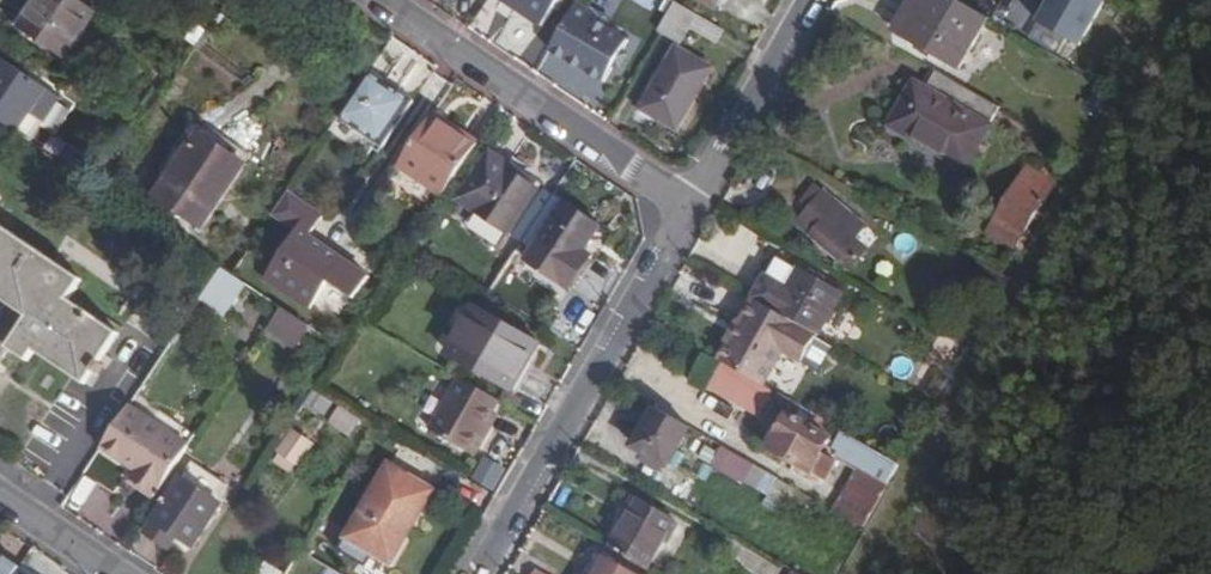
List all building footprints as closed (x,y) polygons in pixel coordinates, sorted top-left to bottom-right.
[(20,29),(64,59),(97,12),(78,0),(40,0),(33,9),(20,29)] [(542,26),(560,0),(502,0),(542,26)] [(672,0),(648,0),(648,1),(668,13),(674,2),(672,0)] [(898,27),(902,30),(900,34),(958,69),(988,18),(958,0),(926,0),(923,5),(918,2),(914,10),(909,7),(898,27)] [(909,7),(914,10),(918,2),(923,5),(926,0),(914,0),(909,7)] [(1100,0),(1050,0),(1037,22),(1078,46),(1104,2),(1100,0)] [(592,11),(577,2),(549,51),(604,82),(615,64),(621,53),(629,40),(604,26),(589,17),(592,11)] [(697,14),(674,2),(668,13),(658,30),(680,43),(689,29),(697,14)] [(15,26),(20,29),(33,9),(28,6),(15,26)] [(608,20),(592,11),(589,17),(604,26),(608,20)] [(724,30),(697,14),(689,29),(716,43),(724,30)] [(712,68),(676,47),(640,109),(676,129),(712,68)] [(628,57),(621,53),(615,64),(621,68),(628,57)] [(1,60),(0,62),(0,120),(17,132),(29,114),(43,124),(59,99),(46,90),(1,60)] [(999,107),(935,70),(924,89),(914,83),(889,125),(964,168),(999,107)] [(390,83),(371,71),(339,118),(383,147),(414,99),(400,89),(398,92),(388,86),(390,83)] [(29,114),(17,132),(31,141),(43,124),(29,114)] [(447,127),(432,116),(399,165),(444,195),(480,143),(449,123),(447,127)] [(204,124),(198,133),(245,164),(250,156),(204,124)] [(203,226),(245,164),(198,133),(186,150),(178,145),(162,169),(170,174),(157,194),(203,226)] [(507,159),(490,148),(454,201),(503,234),(535,185),(504,163),(507,159)] [(1056,185),(1026,166),(988,231),(1017,247),(1044,201),(1046,202),(1056,185)] [(823,190),(815,183),(799,201),(807,208),(823,190)] [(865,226),(824,190),(823,190),(807,208),(796,222),(849,268),(866,249),(854,238),(865,226)] [(323,216),(288,192),(274,214),(297,230),(265,278),(309,308),(327,281),(353,299),(368,277),(308,237),(323,216)] [(599,226),(565,204),(527,260),(570,288),(591,255),(583,250),(599,226)] [(12,306),(3,320),(0,318),(0,358),(1,359),(8,349),(29,362),(36,352),(86,386),(120,334),(70,300),(83,280),(0,225),(0,298),(12,306)] [(799,272),(776,259),(765,278),(788,291),(799,272)] [(222,268),(201,299),(224,314),(245,284),(232,275),(222,268)] [(841,297),(799,272),(788,291),(765,278),(753,298),(755,299),(818,336),(819,336),(841,297)] [(818,336),(755,299),(719,361),(761,386),(782,351),(818,371),(832,348),(816,339),(818,336)] [(539,344),(474,306),(447,352),(507,387),(524,359),(529,362),(539,344)] [(309,326),(282,308),(268,329),(295,347),(309,326)] [(529,362),(524,359),(507,387),(512,390),(529,362)] [(499,400),(460,377),(430,429),(475,455),(491,426),(486,423),(493,411),(499,400)] [(332,402),(313,390),(304,403),(324,415),(332,402)] [(132,482),(155,497),(189,446),(130,406),(102,447),(138,472),(132,482)] [(688,428),(654,409),(633,447),(667,466),(688,428)] [(358,423),(338,410),(330,422),(350,435),(358,423)] [(830,438),(789,414),(769,448),(823,480),(834,461),(821,454),(830,438)] [(311,444),(293,433),(275,460),(292,471),(311,444)] [(861,463),(891,481),(900,466),(843,433),(836,445),(841,448),(839,451),(861,463)] [(768,496),(764,504),(784,515),(799,488),(724,446),(713,465),(768,496)] [(99,525),(126,477),(94,460),(67,508),(99,525)] [(228,485),(192,462),(145,533),(168,548),(176,536),(193,547),(222,505),(217,501),(228,485)] [(891,481),(861,463),(834,510),(864,527),(891,481)] [(433,491),(389,465),(346,537),(349,538),(374,553),(390,563),(433,491)] [(675,520),(638,499),(610,547),(647,569),(675,520)] [(374,553),(349,538),(341,552),(366,566),(374,553)] [(605,558),(595,573),(641,573),(607,554),(605,558)] [(0,561),(0,573),(16,573),(18,572),(20,568),(7,559),(4,563),(0,561)]
